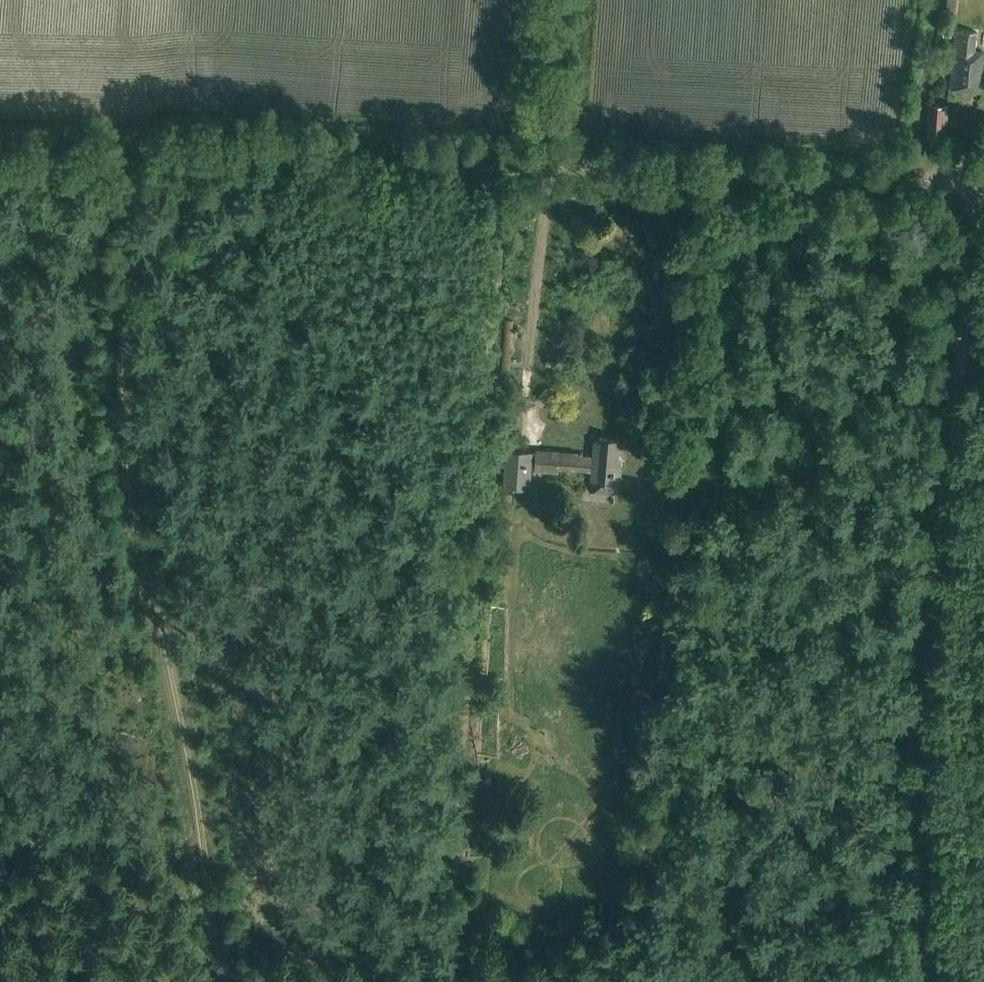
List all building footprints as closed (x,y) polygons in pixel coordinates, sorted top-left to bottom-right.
[(951,41),(952,31),(941,29),(940,40),(951,41)] [(974,52),(976,32),(956,30),(954,50),(955,51),(955,58),(953,58),(950,89),(980,92),(983,53),(974,52)] [(927,135),(945,136),(948,106),(930,105),(927,135)] [(532,450),(532,453),(507,451),(505,487),(529,489),(530,473),(559,475),(559,470),(592,472),(590,491),(619,494),(622,464),(618,464),(620,440),(599,438),(598,442),(594,442),(593,456),(579,455),(579,453),(532,450)] [(512,495),(504,494),(503,502),(511,502),(512,495)]
